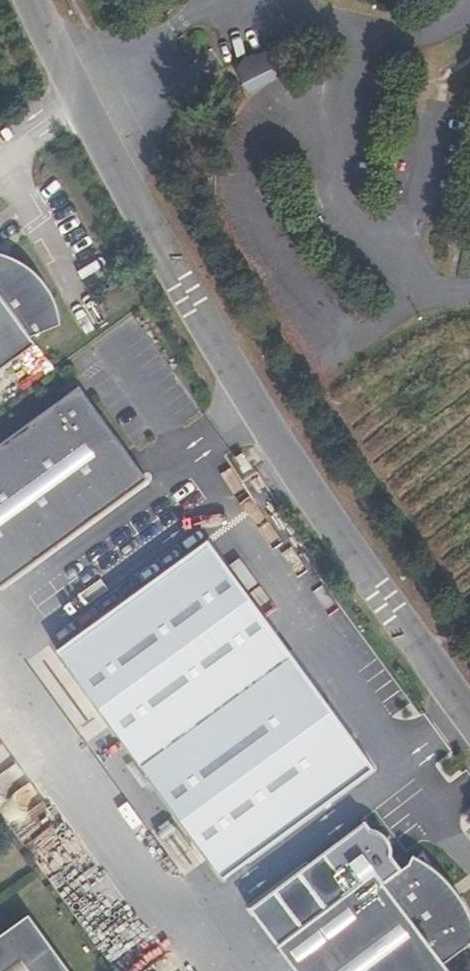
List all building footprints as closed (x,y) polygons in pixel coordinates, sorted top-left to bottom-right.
[(273,64),(249,74),(246,82),(250,91),(279,81),(273,64)] [(37,344),(32,337),(60,316),(16,256),(20,253),(5,245),(0,243),(0,371),(37,344)] [(32,262),(20,253),(16,256),(60,316),(32,337),(65,324),(64,314),(59,299),(52,286),(43,273),(32,262)] [(150,479),(89,397),(71,395),(0,446),(0,587),(150,479)] [(239,458),(246,473),(252,468),(243,455),(239,458)] [(374,769),(211,543),(62,651),(223,877),(374,769)] [(426,856),(386,885),(378,875),(279,947),(296,970),(448,970),(446,967),(469,949),(469,921),(457,907),(447,893),(426,856)] [(29,914),(0,935),(0,970),(70,970),(29,914)]
